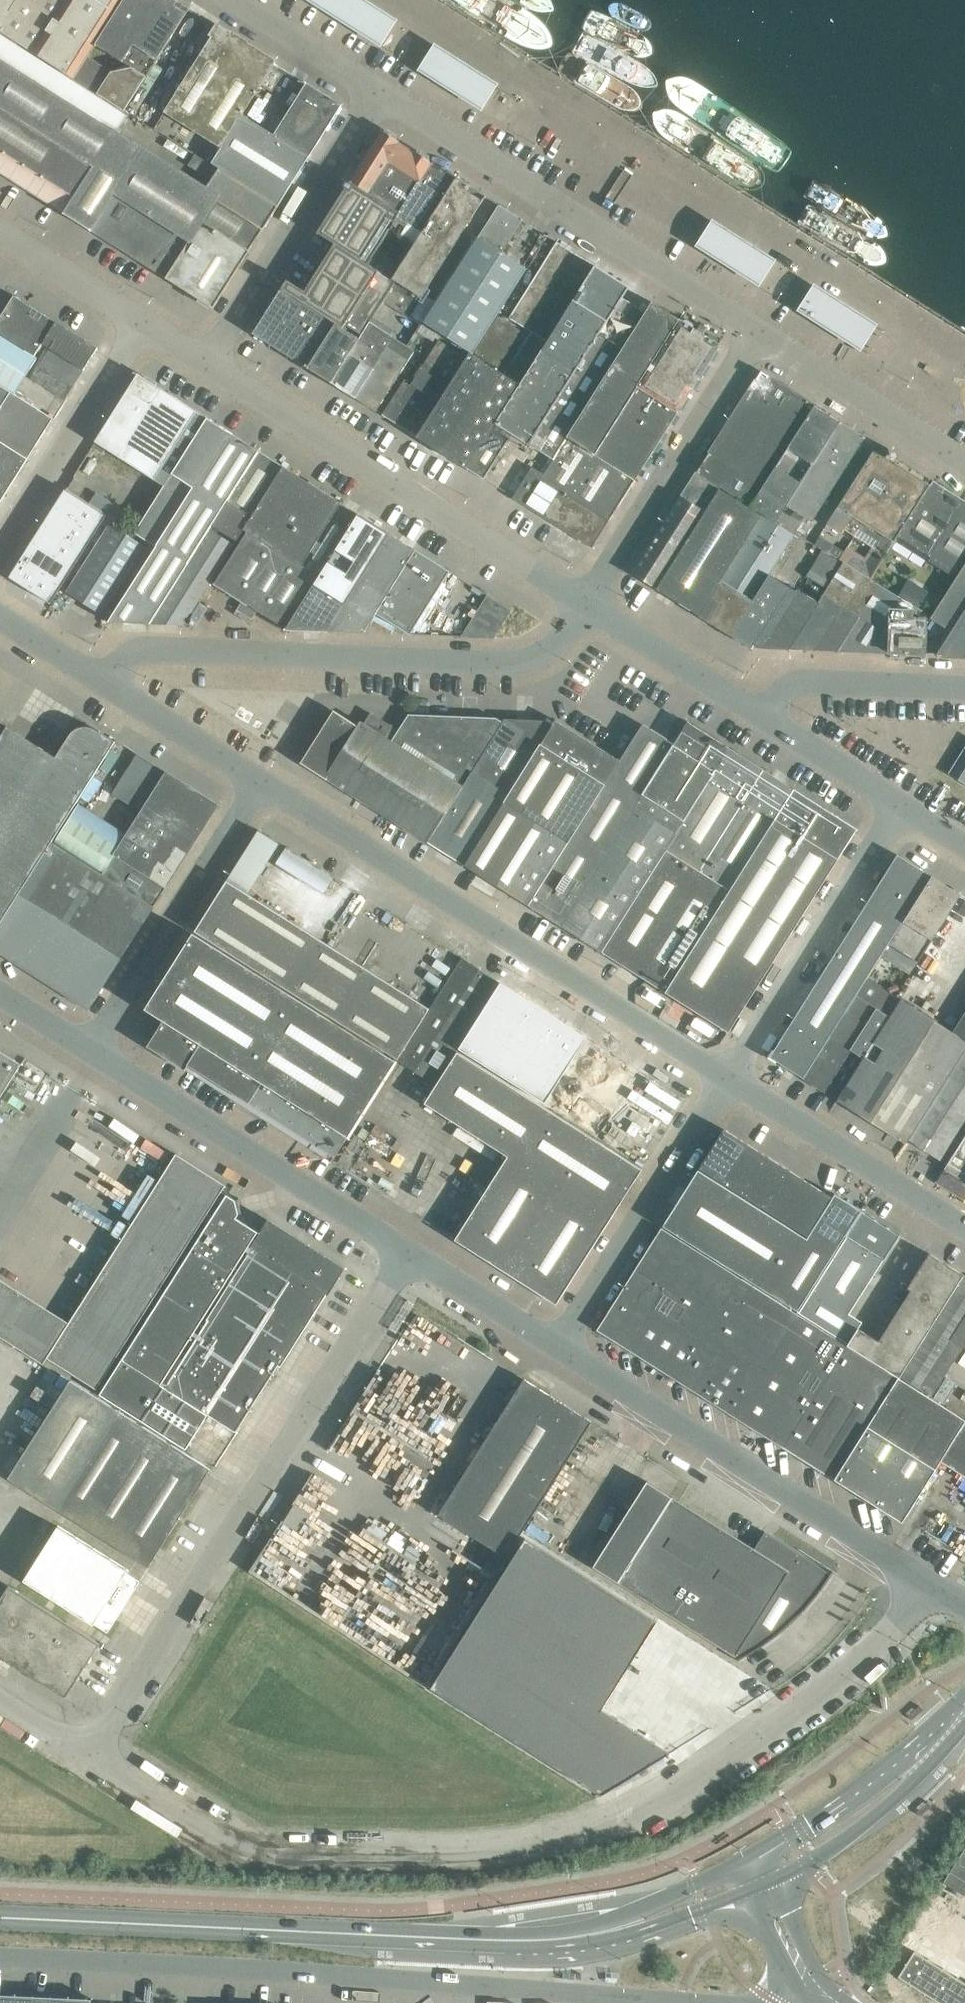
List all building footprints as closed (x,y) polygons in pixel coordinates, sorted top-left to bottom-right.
[(123,0),(0,0),(0,31),(74,78),(95,43),(123,0)] [(166,45),(188,9),(174,0),(123,0),(95,43),(74,78),(125,110),(166,45)] [(320,6),(343,21),(356,0),(324,0),(320,6)] [(343,21),(362,33),(377,10),(362,0),(356,0),(343,21)] [(377,10),(362,33),(380,44),(394,21),(377,10)] [(195,63),(163,111),(164,112),(220,146),(220,147),(241,114),(242,115),(261,85),(272,91),(283,74),(272,67),(275,63),(217,27),(195,63)] [(125,110),(74,78),(0,31),(0,173),(91,231),(145,146),(118,129),(128,113),(125,111),(125,110)] [(453,58),(435,46),(420,69),(439,81),(453,58)] [(453,58),(439,81),(460,95),(475,72),(453,58)] [(475,72),(460,95),(481,108),(495,85),(475,72)] [(306,83),(274,135),(309,156),(341,105),(306,83)] [(274,135),(242,115),(241,114),(220,147),(211,162),(219,167),(218,169),(278,206),(287,190),(309,156),(274,135)] [(382,130),(349,181),(377,199),(376,200),(399,215),(432,162),(414,151),(413,152),(399,143),(399,142),(382,130)] [(145,146),(91,231),(165,278),(213,308),(249,250),(262,229),(263,230),(278,206),(218,169),(219,167),(211,162),(196,153),(188,165),(211,179),(207,186),(145,146)] [(398,218),(390,230),(414,245),(457,178),(456,177),(432,162),(399,215),(398,218)] [(402,265),(392,280),(418,296),(421,298),(485,196),(457,178),(414,245),(402,265)] [(287,280),(281,289),(332,322),(359,339),(370,322),(371,322),(384,302),(405,316),(418,296),(392,280),(368,264),(377,250),(390,230),(398,218),(399,215),(376,200),(377,199),(349,181),(344,189),(317,233),(334,244),(304,291),(287,280)] [(499,205),(498,205),(477,238),(473,245),(496,260),(501,252),(522,220),(499,205)] [(732,234),(712,222),(698,245),(717,258),(732,234)] [(732,234),(717,258),(738,271),(753,248),(732,234)] [(473,245),(477,238),(476,237),(422,321),(472,354),(473,352),(527,268),(520,264),(501,252),(496,260),(473,245)] [(520,383),(595,266),(557,242),(527,289),(508,318),(530,332),(528,335),(498,316),(474,353),(520,382),(520,383)] [(753,248),(738,271),(758,284),(773,260),(753,248)] [(377,250),(368,264),(392,280),(402,265),(377,250)] [(629,287),(595,266),(520,383),(519,385),(494,424),(511,434),(528,445),(622,297),(629,287)] [(834,299),(814,286),(799,310),(819,322),(834,299)] [(281,289),(253,333),(305,366),(332,322),(281,289)] [(0,316),(0,383),(15,392),(36,358),(34,356),(42,344),(56,322),(13,295),(13,296),(0,316)] [(560,449),(567,437),(646,312),(622,297),(528,445),(553,460),(560,449)] [(834,299),(819,322),(841,336),(856,313),(834,299)] [(594,455),(598,449),(637,387),(679,319),(652,302),(646,312),(567,437),(585,449),(594,455)] [(856,313),(841,336),(860,348),(874,325),(856,313)] [(679,319),(637,387),(676,413),(720,345),(706,336),(705,337),(693,329),(693,328),(679,319)] [(56,322),(42,344),(50,349),(83,370),(87,364),(93,354),(97,348),(56,322)] [(359,339),(332,322),(305,366),(331,383),(359,339)] [(370,322),(359,339),(331,383),(355,398),(394,337),(371,322),(370,322)] [(414,350),(407,345),(394,337),(355,398),(376,411),(412,354),(415,356),(418,352),(414,350)] [(388,419),(416,436),(466,356),(439,340),(411,383),(404,379),(382,415),(388,419)] [(50,349),(31,379),(64,400),(65,398),(83,370),(50,349)] [(469,354),(417,437),(435,449),(464,469),(493,423),(494,424),(519,385),(469,354)] [(787,388),(760,371),(708,454),(734,471),(787,388)] [(208,418),(138,374),(91,446),(102,453),(105,448),(107,449),(164,485),(208,418)] [(27,459),(53,418),(0,385),(0,442),(27,459)] [(594,455),(635,480),(654,449),(676,413),(637,387),(598,449),(594,455)] [(760,487),(813,405),(787,388),(734,471),(760,487)] [(775,522),(781,512),(821,449),(839,421),(813,405),(760,487),(748,506),(762,515),(775,522)] [(164,485),(134,533),(157,547),(157,546),(186,565),(212,525),(214,522),(259,450),(208,418),(164,485)] [(781,512),(775,522),(793,534),(804,517),(811,522),(857,449),(861,441),(862,442),(862,441),(865,437),(839,421),(821,449),(781,512)] [(483,480),(511,434),(494,424),(493,423),(464,469),(483,480)] [(560,449),(553,460),(543,475),(541,478),(609,520),(635,480),(594,455),(585,449),(567,437),(560,449)] [(0,442),(0,501),(27,459),(0,442)] [(874,449),(828,520),(842,529),(843,528),(845,526),(856,533),(859,528),(862,523),(883,536),(879,541),(877,545),(886,551),(892,542),(894,539),(930,485),(899,465),(902,461),(890,453),(888,455),(887,454),(885,456),(874,449)] [(259,450),(214,522),(238,538),(245,527),(258,506),(283,466),(259,450)] [(708,454),(696,472),(748,506),(760,487),(734,471),(708,454)] [(255,621),(260,613),(284,629),(357,514),(340,503),(283,466),(258,506),(245,527),(249,529),(214,583),(245,603),(239,611),(255,621)] [(524,506),(541,478),(543,475),(532,469),(513,499),(524,506)] [(632,571),(631,573),(655,588),(720,488),(696,472),(633,571),(632,571)] [(609,520),(541,478),(524,506),(591,548),(609,520)] [(930,485),(894,539),(957,578),(964,565),(964,501),(933,480),(930,485)] [(720,488),(655,588),(659,590),(673,599),(699,615),(762,515),(748,506),(720,488)] [(65,489),(9,577),(50,603),(97,529),(106,515),(65,489)] [(388,533),(357,514),(284,629),(284,630),(327,631),(388,533)] [(775,522),(762,515),(699,615),(730,635),(768,575),(793,534),(775,522)] [(110,523),(66,592),(101,614),(145,546),(110,523)] [(186,565),(157,546),(157,547),(108,622),(149,624),(171,590),(172,590),(150,624),(182,625),(236,541),(212,525),(186,565)] [(388,533),(327,631),(364,633),(376,614),(409,635),(449,572),(392,536),(388,533)] [(839,559),(843,562),(861,573),(869,578),(872,574),(886,551),(874,543),(864,557),(847,546),(839,559)] [(843,562),(818,602),(788,649),(811,650),(861,573),(843,562)] [(957,578),(932,617),(951,630),(936,654),(936,655),(964,656),(964,565),(957,578)] [(879,584),(869,578),(861,573),(811,650),(835,651),(879,584)] [(768,575),(730,635),(750,648),(788,587),(768,575)] [(927,592),(908,581),(899,595),(919,606),(927,592)] [(897,596),(879,584),(835,651),(888,653),(888,652),(889,610),(897,596)] [(788,649),(818,602),(797,589),(760,647),(759,647),(759,648),(788,649)] [(487,595),(461,636),(461,637),(493,638),(511,610),(487,595)] [(889,610),(888,652),(928,653),(929,620),(909,619),(909,611),(889,610)] [(303,763),(326,777),(326,778),(427,842),(463,785),(424,761),(385,737),(364,724),(361,722),(358,727),(333,712),(317,738),(312,745),(301,763),(302,763),(303,763)] [(385,737),(391,726),(371,713),(364,724),(385,737)] [(410,716),(408,715),(398,731),(391,726),(385,737),(424,761),(451,716),(411,715),(410,716)] [(463,785),(471,772),(504,719),(451,716),(424,761),(463,785)] [(544,720),(515,719),(504,719),(471,772),(509,795),(553,725),(544,720)] [(465,866),(479,874),(528,905),(619,762),(611,756),(556,721),(553,725),(509,795),(505,802),(465,866)] [(674,744),(665,738),(643,724),(619,762),(528,905),(602,952),(645,883),(709,923),(794,789),(730,749),(727,753),(685,726),(674,744)] [(104,757),(115,741),(98,730),(97,731),(94,729),(90,727),(86,726),(82,726),(78,727),(74,729),(71,731),(69,735),(55,757),(6,726),(0,736),(0,922),(51,842),(76,802),(104,757)] [(948,773),(964,784),(964,746),(948,773)] [(76,802),(51,842),(153,907),(166,886),(218,804),(136,753),(135,753),(137,754),(112,793),(142,811),(127,834),(76,802)] [(471,772),(463,785),(427,842),(465,866),(505,802),(509,795),(471,772)] [(665,992),(728,1032),(857,829),(794,789),(709,923),(665,992)] [(0,922),(0,952),(21,965),(20,966),(55,988),(55,987),(89,1008),(153,907),(51,842),(0,922)] [(853,924),(833,955),(867,977),(931,876),(897,854),(861,910),(853,924)] [(896,949),(888,961),(911,975),(918,963),(961,895),(932,876),(889,944),(896,949)] [(430,1008),(226,880),(194,930),(398,1059),(430,1008)] [(645,883),(602,952),(665,992),(709,923),(645,883)] [(918,963),(948,982),(964,954),(964,897),(961,895),(918,963)] [(188,1064),(333,1156),(334,1157),(347,1137),(347,1136),(395,1061),(193,933),(145,1008),(163,1020),(147,1045),(185,1069),(188,1064)] [(833,956),(769,1057),(803,1078),(866,979),(867,977),(833,956)] [(462,957),(430,1008),(398,1059),(432,1081),(496,980),(462,957)] [(850,1049),(863,1058),(900,1000),(866,979),(803,1078),(823,1091),(850,1049)] [(503,984),(461,1050),(547,1105),(589,1039),(503,984)] [(904,1142),(906,1139),(908,1140),(964,1050),(964,1040),(953,1032),(901,999),(900,1000),(863,1058),(836,1100),(904,1142)] [(953,1032),(964,1040),(964,1013),(953,1032)] [(7,1086),(21,1063),(0,1050),(0,1205),(22,1170),(18,1155),(16,1153),(44,1110),(7,1086)] [(964,1117),(964,1050),(908,1140),(938,1159),(964,1117)] [(642,1169),(641,1169),(457,1052),(424,1103),(508,1156),(454,1239),(556,1304),(642,1169)] [(745,1142),(724,1129),(699,1168),(721,1182),(745,1142)] [(936,1181),(959,1196),(963,1190),(964,1191),(964,1134),(936,1181)] [(767,1156),(745,1142),(721,1182),(742,1195),(767,1156)] [(176,1153),(47,1357),(96,1388),(225,1184),(176,1153)] [(763,1209),(788,1169),(767,1156),(742,1195),(763,1209)] [(809,1183),(788,1169),(763,1209),(784,1222),(809,1183)] [(807,1238),(698,1170),(662,1225),(663,1225),(797,1310),(860,1210),(834,1193),(807,1238)] [(807,1236),(832,1197),(809,1183),(784,1222),(807,1236)] [(122,1359),(99,1393),(186,1448),(207,1413),(235,1431),(268,1379),(277,1365),(278,1364),(280,1366),(305,1326),(310,1320),(316,1309),(332,1284),(336,1277),(343,1268),(313,1249),(302,1242),(268,1221),(261,1233),(236,1217),(238,1213),(235,1199),(226,1194),(122,1359)] [(848,1343),(858,1328),(862,1321),(849,1313),(883,1259),(884,1259),(900,1234),(899,1234),(898,1234),(862,1211),(861,1210),(798,1310),(797,1310),(797,1311),(848,1343)] [(784,1447),(848,1345),(661,1227),(598,1329),(784,1447)] [(911,1289),(924,1298),(946,1263),(929,1253),(907,1288),(910,1290),(911,1289)] [(964,1274),(946,1263),(924,1298),(942,1309),(963,1275),(964,1274)] [(909,1361),(899,1376),(931,1396),(963,1347),(952,1340),(964,1319),(964,1276),(963,1275),(942,1309),(931,1326),(920,1343),(909,1361)] [(910,1290),(899,1306),(931,1326),(942,1309),(924,1298),(911,1289),(910,1290)] [(899,1306),(889,1323),(920,1343),(931,1326),(899,1306)] [(878,1341),(909,1361),(920,1343),(889,1323),(878,1340),(878,1341)] [(899,1376),(909,1361),(878,1341),(878,1340),(858,1328),(848,1343),(899,1376)] [(848,1345),(784,1447),(834,1479),(853,1449),(897,1377),(848,1345)] [(897,1377),(853,1449),(834,1479),(902,1521),(940,1461),(964,1476),(964,1419),(897,1377)] [(505,1556),(522,1529),(591,1421),(524,1378),(438,1513),(505,1556)] [(8,1477),(148,1566),(198,1487),(210,1468),(70,1380),(8,1477)] [(646,1481),(593,1566),(735,1655),(737,1660),(759,1647),(777,1634),(779,1633),(779,1632),(801,1611),(801,1612),(804,1609),(816,1595),(824,1585),(830,1576),(832,1573),(832,1572),(831,1574),(773,1537),(765,1533),(765,1532),(754,1549),(671,1497),(646,1481)] [(305,1512),(292,1504),(285,1516),(298,1524),(305,1512)] [(108,1630),(139,1580),(127,1572),(128,1570),(58,1525),(23,1580),(93,1625),(95,1622),(108,1630)] [(601,1708),(656,1620),(525,1537),(431,1686),(601,1794),(669,1751),(601,1708)] [(28,1598),(9,1585),(0,1598),(0,1642),(28,1598)] [(13,1664),(47,1610),(28,1598),(0,1642),(0,1655),(13,1664)] [(13,1664),(32,1676),(54,1642),(67,1622),(47,1610),(13,1664)] [(87,1664),(91,1656),(100,1643),(67,1622),(54,1642),(87,1664)] [(87,1664),(54,1642),(32,1676),(66,1697),(87,1664)] [(897,1976),(940,2002),(964,2002),(964,1982),(913,1950),(897,1976)] [(91,1998),(0,1994),(0,2002),(90,2002),(91,1998)]
